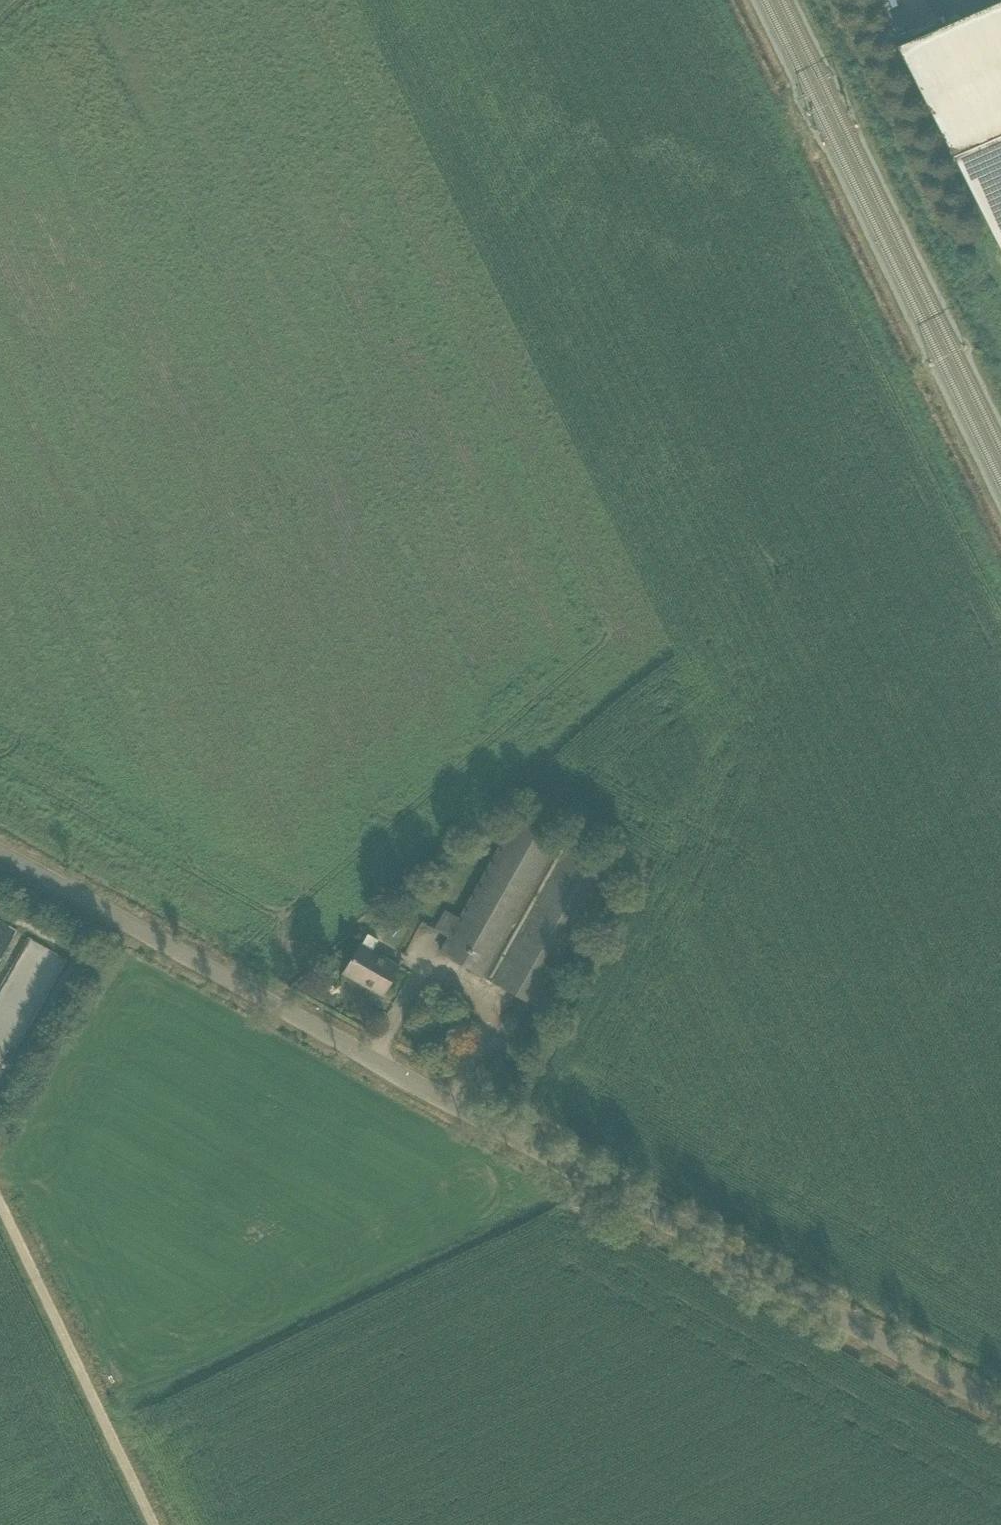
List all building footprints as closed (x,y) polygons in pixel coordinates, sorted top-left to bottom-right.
[(900,45),(1000,245),(1000,2),(900,45)] [(448,937),(440,951),(537,1006),(547,988),(611,872),(513,818),(448,937)] [(63,955),(16,933),(18,929),(0,920),(0,1016),(2,1017),(0,1021),(0,1023),(12,1029),(8,1036),(22,1043),(63,955)] [(378,939),(368,933),(361,944),(360,944),(343,973),(382,995),(399,965),(372,950),(378,939)]
